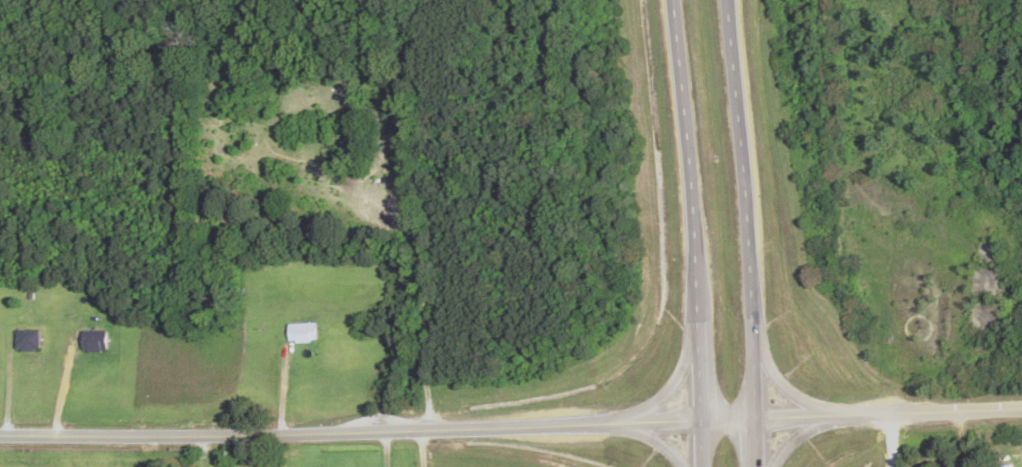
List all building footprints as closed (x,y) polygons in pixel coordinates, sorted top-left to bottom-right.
[(290,325),(290,343),(318,343),(318,325),(290,325)] [(16,331),(16,352),(40,352),(40,331),(16,331)] [(107,331),(82,331),(82,352),(107,352),(107,331)]
